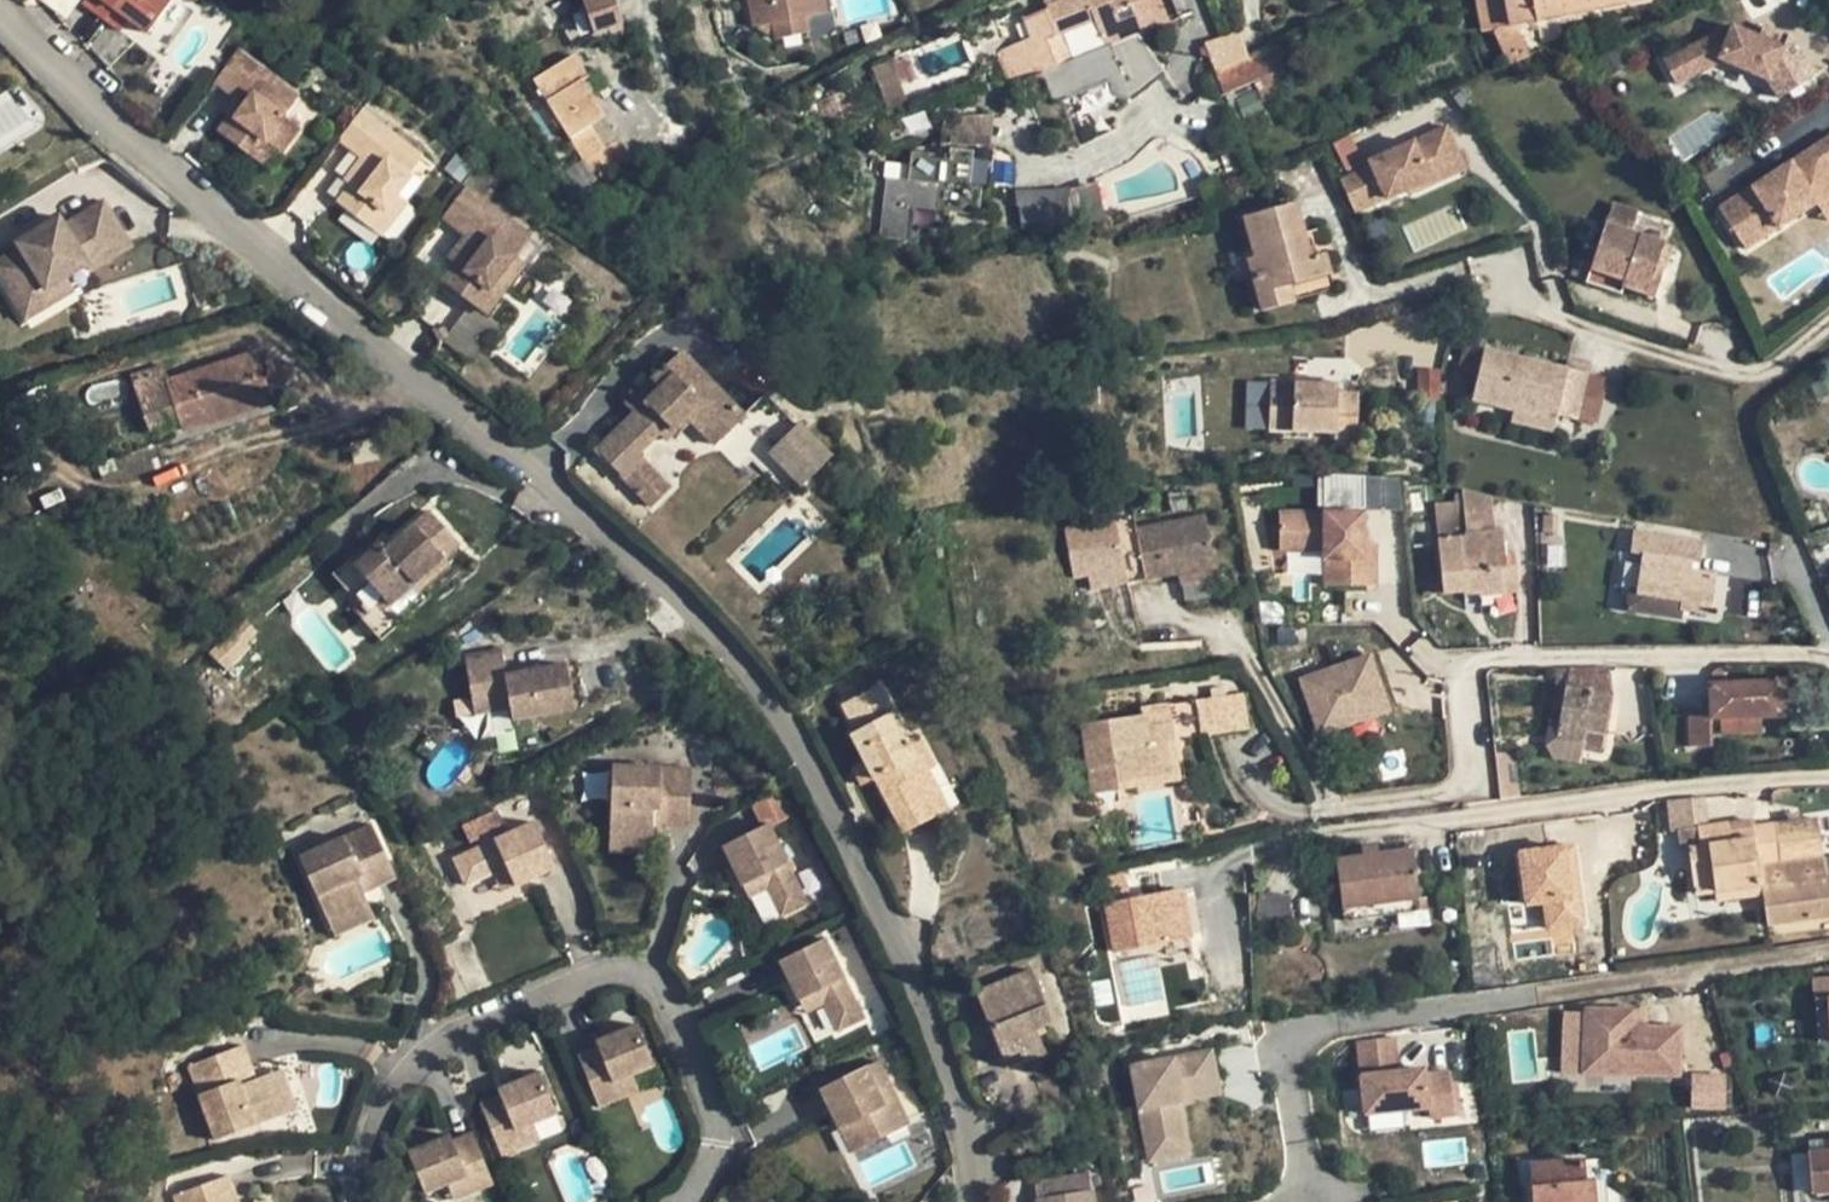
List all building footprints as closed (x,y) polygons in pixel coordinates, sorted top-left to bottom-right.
[(125,35),(136,20),(155,34),(180,0),(77,0),(125,35)] [(598,38),(632,28),(623,0),(586,0),(598,38)] [(824,0),(749,0),(754,28),(772,24),(775,40),(808,32),(806,17),(827,13),(824,0)] [(1057,67),(1046,39),(1063,33),(1096,19),(1116,12),(1143,1),(1143,0),(1069,0),(1024,18),(1031,38),(1034,45),(1009,55),(1019,82),(1040,74),(1057,67)] [(1510,26),(1505,0),(1476,0),(1481,32),(1494,30),(1510,26)] [(1510,26),(1514,25),(1598,9),(1596,0),(1505,0),(1510,26)] [(1116,12),(1096,19),(1100,29),(1119,21),(1116,12)] [(1119,21),(1100,29),(1108,48),(1139,35),(1144,33),(1136,14),(1119,21)] [(1529,58),(1514,25),(1510,26),(1494,30),(1510,65),(1529,58)] [(1742,29),(1663,70),(1678,94),(1725,67),(1742,29)] [(1789,50),(1742,29),(1725,67),(1772,88),(1789,50)] [(1204,43),(1215,74),(1249,59),(1240,31),(1204,43)] [(1074,61),(1063,33),(1046,39),(1057,67),(1074,61)] [(1164,70),(1139,35),(1108,48),(1074,61),(1057,67),(1040,74),(1051,102),(1121,74),(1130,99),(1164,70)] [(998,51),(1001,59),(1009,55),(1034,45),(1031,38),(998,51)] [(1225,94),(1295,64),(1286,43),(1249,59),(1215,74),(1225,94)] [(238,50),(214,82),(237,98),(244,104),(234,118),(230,114),(217,131),(246,152),(258,136),(275,148),(282,153),(301,128),(285,116),(299,97),(238,50)] [(591,126),(605,118),(582,81),(587,78),(573,55),(533,80),(595,180),(629,159),(618,141),(606,149),(591,126)] [(1011,85),(1019,82),(1009,55),(1001,59),(1011,85)] [(891,60),(872,68),(889,115),(909,108),(891,60)] [(227,113),(230,114),(234,118),(244,104),(237,98),(227,113)] [(361,110),(338,140),(361,158),(344,180),(350,186),(337,202),(361,222),(375,205),(384,213),(399,194),(411,178),(409,176),(423,158),(361,110)] [(989,150),(993,117),(944,117),(941,143),(989,150)] [(1412,146),(1428,191),(1468,176),(1449,131),(1412,146)] [(864,236),(908,242),(910,228),(947,232),(950,211),(986,216),(994,150),(989,150),(941,143),(938,159),(912,156),(908,184),(872,180),(864,236)] [(1817,215),(1828,229),(1828,144),(1788,171),(1817,215)] [(1367,176),(1382,209),(1428,191),(1412,146),(1362,166),(1367,176)] [(1721,211),(1748,256),(1817,215),(1788,171),(1721,211)] [(1367,176),(1342,186),(1356,219),(1382,209),(1367,176)] [(531,237),(466,188),(443,218),(466,236),(472,241),(454,264),(442,280),(487,314),(540,244),(531,237)] [(1072,222),(1068,191),(1020,198),(1024,229),(1072,222)] [(384,213),(394,220),(408,202),(399,194),(384,213)] [(103,201),(69,222),(63,213),(21,238),(26,247),(0,263),(0,280),(18,310),(47,293),(44,288),(64,276),(85,263),(92,260),(90,256),(124,235),(103,201)] [(1295,203),(1243,217),(1255,257),(1247,259),(1262,311),(1293,303),(1289,286),(1330,274),(1324,254),(1311,258),(1295,203)] [(375,205),(361,222),(380,236),(394,220),(384,213),(375,205)] [(1657,268),(1664,244),(1604,224),(1590,270),(1623,281),(1621,287),(1654,297),(1663,270),(1657,268)] [(130,245),(124,235),(90,256),(92,260),(85,263),(88,270),(130,245)] [(448,259),(454,264),(472,241),(466,236),(448,259)] [(1335,291),(1330,274),(1289,286),(1293,303),(1335,291)] [(23,319),(72,289),(64,276),(44,288),(47,293),(18,310),(23,319)] [(1589,367),(1566,361),(1564,368),(1484,349),(1471,346),(1465,374),(1477,377),(1471,402),(1513,412),(1555,421),(1556,415),(1576,420),(1588,373),(1589,367)] [(256,351),(166,380),(180,422),(183,430),(205,423),(205,425),(273,403),(256,351)] [(715,446),(746,417),(681,351),(651,380),(659,388),(634,413),(596,450),(625,480),(644,461),(638,454),(658,435),(664,442),(688,418),(715,446)] [(180,422),(166,380),(161,364),(130,375),(150,432),(180,422)] [(1417,370),(1417,400),(1440,401),(1439,370),(1417,370)] [(1588,373),(1576,420),(1598,425),(1608,378),(1588,373)] [(659,388),(651,380),(625,405),(634,413),(659,388)] [(1270,381),(1270,402),(1293,403),(1294,383),(1270,381)] [(1334,439),(1357,440),(1359,392),(1338,392),(1338,384),(1294,383),(1293,403),(1270,402),(1268,431),(1334,434),(1334,439)] [(1552,433),(1555,421),(1513,412),(1510,423),(1552,433)] [(801,486),(833,454),(799,420),(766,453),(801,486)] [(625,480),(624,480),(652,508),(671,489),(644,461),(625,480)] [(1435,513),(1443,595),(1464,593),(1464,596),(1479,594),(1479,596),(1518,593),(1516,567),(1506,567),(1503,530),(1495,530),(1491,496),(1462,490),(1463,501),(1464,510),(1435,513)] [(1434,504),(1435,513),(1464,510),(1463,501),(1434,504)] [(1372,511),(1278,507),(1278,553),(1321,555),(1325,591),(1381,588),(1372,511)] [(380,543),(354,567),(389,605),(413,584),(444,556),(462,541),(431,508),(386,548),(380,543)] [(1128,582),(1177,574),(1215,567),(1205,516),(1136,530),(1132,514),(1064,527),(1073,578),(1088,575),(1089,582),(1127,574),(1128,582)] [(1557,534),(1557,516),(1544,515),(1543,534),(1557,534)] [(1642,564),(1646,533),(1632,531),(1627,562),(1642,564)] [(1682,609),(1709,614),(1714,574),(1699,572),(1703,542),(1646,533),(1642,564),(1638,592),(1629,591),(1626,611),(1680,619),(1682,609)] [(692,556),(683,544),(668,554),(677,566),(692,556)] [(451,564),(444,556),(413,584),(420,592),(423,589),(451,564)] [(1215,567),(1177,574),(1180,584),(1217,577),(1215,567)] [(1127,574),(1089,582),(1091,590),(1128,582),(1127,574)] [(413,584),(389,605),(403,620),(430,596),(423,589),(420,592),(413,584)] [(502,646),(463,653),(476,718),(514,710),(517,725),(580,713),(570,662),(507,674),(502,646)] [(1371,655),(1297,676),(1318,738),(1392,715),(1371,655)] [(1567,668),(1560,711),(1559,720),(1550,719),(1547,739),(1583,744),(1582,749),(1584,749),(1602,752),(1611,695),(1608,667),(1567,668)] [(1784,681),(1708,684),(1709,707),(1687,708),(1689,748),(1712,746),(1711,719),(1719,719),(1761,718),(1785,716),(1784,681)] [(875,778),(903,832),(932,817),(912,778),(927,770),(933,767),(917,737),(907,742),(879,687),(843,706),(857,732),(852,735),(865,760),(875,778)] [(1246,731),(1240,694),(1195,701),(1201,737),(1246,731)] [(1167,705),(1142,709),(1143,714),(1082,724),(1093,794),(1119,790),(1118,782),(1171,773),(1166,743),(1173,742),(1167,705)] [(1761,718),(1719,719),(1720,735),(1762,733),(1761,718)] [(1583,744),(1547,739),(1546,747),(1553,759),(1581,763),(1584,749),(1582,749),(1583,744)] [(1171,773),(1178,772),(1173,742),(1166,743),(1171,773)] [(1520,799),(1515,751),(1495,754),(1500,801),(1520,799)] [(875,778),(865,760),(852,767),(862,785),(875,778)] [(690,828),(692,769),(612,765),(609,834),(653,836),(653,826),(654,810),(667,810),(666,826),(690,828)] [(912,778),(932,817),(948,809),(927,770),(912,778)] [(1118,782),(1119,790),(1179,781),(1178,772),(1171,773),(1118,782)] [(1673,796),(1678,829),(1697,827),(1704,826),(1699,794),(1673,796)] [(505,827),(498,810),(462,826),(470,843),(505,827)] [(654,810),(653,826),(666,826),(667,810),(654,810)] [(1828,917),(1828,879),(1826,879),(1823,860),(1817,818),(1753,826),(1728,830),(1727,822),(1704,826),(1697,827),(1700,846),(1688,848),(1696,905),(1716,902),(1715,892),(1760,886),(1762,896),(1766,926),(1828,917)] [(1753,819),(1727,822),(1728,830),(1753,826),(1753,819)] [(515,886),(555,869),(534,822),(453,858),(466,885),(493,874),(507,868),(515,886)] [(372,824),(299,856),(327,919),(367,902),(364,892),(396,878),(372,824)] [(768,824),(722,846),(742,886),(760,877),(767,890),(781,918),(808,905),(768,824)] [(1700,846),(1697,827),(1678,829),(1680,849),(1688,848),(1700,846)] [(287,845),(280,830),(263,837),(271,854),(287,845)] [(653,836),(609,834),(609,852),(652,853),(653,836)] [(1582,841),(1517,847),(1522,905),(1544,903),(1548,955),(1585,952),(1586,964),(1592,963),(1582,841)] [(1361,847),(1363,855),(1379,853),(1378,845),(1361,847)] [(1335,858),(1341,909),(1419,899),(1413,849),(1379,853),(1363,855),(1335,858)] [(501,892),(515,886),(507,868),(493,874),(501,892)] [(760,877),(742,886),(748,900),(767,890),(760,877)] [(1715,892),(1716,902),(1762,896),(1760,886),(1715,892)] [(1190,887),(1102,901),(1110,951),(1197,937),(1190,887)] [(1259,892),(1256,925),(1287,927),(1289,894),(1259,892)] [(367,902),(327,919),(335,936),(375,918),(367,902)] [(617,941),(616,932),(600,935),(601,944),(617,941)] [(825,939),(779,961),(799,1001),(816,992),(823,1005),(836,1033),(865,1019),(825,939)] [(1471,953),(1475,986),(1508,982),(1504,950),(1471,953)] [(1031,969),(975,992),(1001,1059),(1018,1052),(1042,1042),(1037,1029),(1045,1026),(1047,1025),(1051,1018),(1031,969)] [(1814,993),(1828,991),(1828,976),(1812,977),(1814,993)] [(816,992),(799,1001),(806,1014),(823,1005),(816,992)] [(1821,998),(1825,1051),(1828,1050),(1828,998),(1821,998)] [(1635,1010),(1581,1009),(1579,1081),(1681,1084),(1683,1028),(1635,1027),(1635,1010)] [(654,1067),(637,1024),(595,1042),(597,1047),(577,1056),(599,1108),(620,1099),(614,1083),(632,1075),(654,1067)] [(188,1065),(215,1141),(280,1118),(265,1076),(256,1079),(244,1046),(188,1065)] [(1217,1047),(1132,1064),(1151,1164),(1204,1153),(1194,1102),(1226,1096),(1217,1047)] [(877,1060),(865,1066),(884,1105),(897,1098),(877,1060)] [(865,1066),(819,1090),(852,1154),(910,1125),(897,1098),(884,1105),(865,1066)] [(1436,1067),(1364,1071),(1367,1116),(1438,1111),(1439,1119),(1461,1117),(1457,1068),(1436,1070),(1436,1067)] [(265,1076),(280,1118),(297,1111),(282,1070),(265,1076)] [(1691,1109),(1726,1108),(1725,1072),(1691,1072),(1691,1109)] [(614,1083),(620,1099),(639,1091),(632,1075),(614,1083)] [(516,1131),(522,1147),(540,1139),(534,1123),(516,1131)] [(450,1134),(407,1152),(425,1194),(448,1184),(466,1177),(472,1192),(493,1184),(472,1133),(452,1141),(450,1134)] [(1809,1140),(1809,1152),(1828,1150),(1828,1139),(1809,1140)] [(1809,1152),(1808,1152),(1812,1193),(1828,1192),(1828,1150),(1809,1152)] [(1593,1181),(1584,1181),(1582,1160),(1531,1164),(1534,1201),(1594,1201),(1593,1181)] [(1037,1198),(1091,1190),(1089,1173),(1034,1181),(1037,1198)] [(175,1201),(238,1201),(229,1175),(173,1195),(175,1201)] [(454,1200),(472,1192),(466,1177),(448,1184),(454,1200)] [(1091,1190),(1037,1198),(1038,1201),(1093,1201),(1091,1190)]
